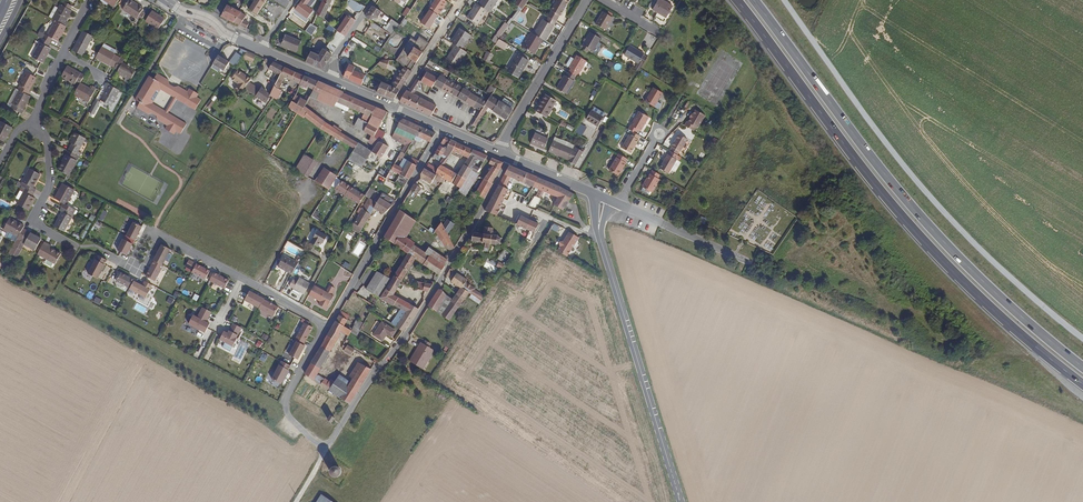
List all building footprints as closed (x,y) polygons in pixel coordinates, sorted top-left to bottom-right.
[(140,22),(146,13),(141,11),(143,8),(129,0),(128,0),(122,11),(140,22)] [(246,15),(253,19),(264,1),(263,0),(255,0),(246,15)] [(285,10),(288,4),(282,0),(269,0),(285,10)] [(324,20),(333,0),(323,0),(316,16),(324,20)] [(495,0),(480,0),(477,4),(485,10),(488,12),(495,0)] [(529,0),(519,0),(513,10),(518,15),(525,7),(529,0)] [(547,16),(551,18),(557,22),(558,23),(571,0),(557,0),(547,16)] [(660,2),(654,11),(658,14),(657,16),(664,20),(671,8),(660,2)] [(476,24),(485,10),(477,4),(474,3),(465,16),(476,24)] [(73,10),(62,4),(52,20),(64,26),(66,22),(73,10)] [(376,16),(379,12),(373,7),(365,18),(368,21),(376,16)] [(221,20),(238,29),(240,24),(243,21),(226,10),(221,20)] [(592,23),(603,29),(610,16),(599,10),(592,23)] [(150,14),(144,23),(156,31),(162,21),(150,14)] [(345,16),(335,33),(343,38),(353,21),(345,16)] [(547,24),(543,21),(535,35),(544,41),(547,42),(555,28),(554,27),(557,22),(551,18),(547,24)] [(41,39),(50,43),(52,40),(56,42),(64,26),(52,20),(46,35),(44,34),(41,39)] [(394,32),(398,24),(391,20),(387,28),(394,32)] [(501,33),(508,25),(505,23),(498,33),(501,37),(503,35),(501,33)] [(506,30),(509,26),(508,25),(501,33),(503,35),(506,30)] [(459,27),(458,29),(450,41),(454,43),(461,47),(468,37),(470,34),(459,27)] [(73,50),(83,55),(93,38),(82,31),(73,50)] [(580,45),(592,51),(599,38),(587,31),(580,45)] [(306,63),(322,69),(343,38),(335,33),(319,57),(311,54),(306,63)] [(536,55),(544,41),(535,35),(533,34),(524,48),(536,55)] [(495,45),(499,39),(495,36),(490,42),(495,45)] [(284,37),(280,46),(298,54),(302,45),(284,37)] [(46,48),(50,43),(41,39),(37,44),(38,45),(30,59),(42,65),(49,50),(46,48)] [(417,65),(429,46),(419,40),(417,44),(415,44),(412,48),(407,58),(403,54),(399,61),(402,70),(405,72),(412,61),(417,65)] [(456,64),(465,50),(461,47),(454,43),(445,57),(456,64)] [(646,53),(629,43),(623,53),(641,63),(646,53)] [(407,58),(412,48),(408,45),(403,54),(407,58)] [(96,57),(116,69),(120,62),(115,60),(116,57),(102,48),(96,57)] [(255,56),(245,53),(241,59),(251,64),(255,56)] [(507,71),(518,78),(528,62),(517,55),(507,71)] [(585,60),(574,55),(572,59),(567,57),(563,65),(571,69),(569,74),(574,76),(576,72),(578,73),(585,60)] [(225,70),(229,63),(218,57),(214,64),(225,70)] [(120,62),(116,69),(120,71),(118,75),(128,81),(134,70),(120,62)] [(66,64),(60,76),(75,85),(76,83),(79,85),(81,81),(84,74),(66,64)] [(272,65),(268,71),(280,77),(284,69),(272,65)] [(348,81),(361,87),(365,76),(353,71),(355,67),(349,65),(343,77),(349,79),(348,81)] [(380,77),(384,68),(383,68),(378,65),(370,72),(380,77)] [(296,74),(284,69),(280,77),(268,98),(278,104),(282,94),(279,92),(285,79),(294,82),(296,74)] [(382,86),(377,95),(392,101),(410,74),(405,72),(402,70),(401,70),(390,89),(382,86)] [(32,77),(22,71),(15,84),(17,85),(15,88),(19,90),(29,96),(30,93),(26,90),(32,77)] [(236,72),(231,81),(238,86),(234,92),(241,96),(243,91),(247,86),(250,81),(236,72)] [(472,93),(456,84),(456,85),(440,76),(439,79),(428,72),(421,82),(418,80),(410,91),(408,90),(401,101),(432,117),(437,107),(415,94),(423,83),(432,89),(435,85),(450,94),(451,93),(466,103),(482,112),(484,108),(487,103),(471,94),(472,93)] [(153,104),(161,91),(165,93),(170,85),(169,80),(157,74),(155,78),(150,75),(135,100),(141,103),(138,108),(148,115),(153,113),(157,107),(153,104)] [(556,89),(567,95),(575,81),(572,79),(574,76),(569,74),(567,77),(563,76),(556,89)] [(317,83),(304,77),(301,85),(313,91),(317,83)] [(79,85),(75,94),(89,102),(98,88),(94,86),(92,88),(81,81),(79,85)] [(344,94),(344,93),(318,82),(317,83),(313,91),(309,97),(313,98),(314,94),(316,95),(317,91),(326,95),(322,105),(332,109),(332,107),(336,109),(340,102),(344,94)] [(107,89),(100,101),(112,108),(121,91),(107,83),(104,87),(107,89)] [(170,85),(165,93),(170,96),(174,88),(170,85)] [(258,92),(247,86),(243,91),(266,106),(269,100),(268,98),(266,94),(259,90),(258,92)] [(188,92),(178,87),(174,88),(170,96),(174,98),(177,100),(191,108),(193,105),(198,108),(199,107),(202,101),(198,98),(199,94),(197,93),(190,89),(188,92)] [(652,88),(645,102),(656,107),(663,93),(652,88)] [(21,108),(29,96),(19,90),(11,104),(15,106),(13,110),(21,115),(24,110),(21,108)] [(214,103),(218,97),(214,94),(209,100),(214,103)] [(350,106),(353,98),(344,94),(340,102),(350,106)] [(545,95),(535,111),(546,118),(556,101),(545,95)] [(303,106),(308,97),(306,96),(303,101),(299,99),(297,104),(302,108),(303,106)] [(512,110),(515,104),(505,98),(501,104),(491,97),(487,103),(484,108),(506,122),(513,111),(512,110)] [(169,114),(177,100),(174,98),(166,112),(169,114)] [(387,112),(353,98),(350,106),(363,111),(361,114),(364,115),(361,121),(357,119),(354,127),(382,142),(386,137),(377,132),(387,112)] [(359,143),(360,141),(320,117),(303,106),(302,108),(297,104),(292,101),(288,109),(297,114),(304,119),(305,117),(319,127),(335,136),(346,143),(355,148),(359,143)] [(166,112),(161,109),(157,116),(158,121),(168,127),(166,130),(175,136),(177,132),(182,135),(188,125),(169,114),(166,112)] [(685,121),(683,126),(692,131),(694,127),(696,129),(704,115),(694,109),(687,122),(685,121)] [(603,118),(592,112),(587,121),(598,127),(603,118)] [(648,118),(638,112),(627,129),(634,133),(637,135),(648,118)] [(411,145),(421,128),(402,119),(398,121),(391,136),(405,144),(410,147),(411,145)] [(12,128),(3,123),(0,128),(0,141),(4,142),(12,128)] [(434,134),(421,128),(411,145),(415,147),(416,143),(419,144),(422,140),(429,143),(434,134)] [(630,136),(624,149),(634,154),(640,142),(639,142),(641,137),(637,135),(634,133),(632,137),(630,136)] [(68,152),(76,156),(84,140),(73,134),(68,144),(72,146),(68,152)] [(536,134),(532,146),(547,151),(550,140),(536,134)] [(672,148),(669,152),(676,156),(679,152),(680,153),(688,140),(678,134),(671,147),(672,148)] [(344,146),(346,143),(335,136),(333,140),(344,146)] [(444,149),(448,141),(443,138),(436,151),(441,154),(444,149)] [(449,151),(454,143),(448,141),(444,149),(449,151)] [(551,152),(580,165),(586,150),(577,146),(575,150),(556,141),(551,152)] [(381,157),(387,146),(379,142),(376,142),(371,150),(366,158),(373,163),(378,155),(381,157)] [(366,158),(371,150),(359,143),(355,148),(349,157),(361,165),(366,158)] [(466,160),(471,151),(454,143),(449,151),(453,154),(452,155),(457,158),(458,156),(466,160)] [(405,155),(410,147),(405,144),(400,153),(405,155)] [(452,155),(453,154),(449,151),(441,165),(445,168),(452,155)] [(480,166),(485,158),(471,151),(466,160),(461,166),(469,171),(475,174),(477,170),(472,167),(474,163),(480,166)] [(58,172),(69,178),(77,163),(73,161),(76,156),(68,152),(58,172)] [(659,168),(668,174),(678,157),(676,156),(669,152),(659,168)] [(295,168),(308,177),(318,161),(305,153),(295,168)] [(628,160),(619,155),(610,171),(620,177),(628,164),(626,163),(628,160)] [(484,199),(492,185),(490,184),(500,165),(489,160),(485,167),(491,169),(476,195),(475,194),(472,198),(477,201),(479,196),(484,199)] [(408,181),(415,167),(408,164),(405,169),(395,163),(390,171),(399,176),(408,181)] [(445,168),(441,165),(436,173),(444,178),(451,182),(455,173),(445,168)] [(336,177),(338,175),(323,166),(315,180),(329,188),(331,186),(336,177)] [(459,187),(469,171),(461,166),(452,182),(454,184),(459,187)] [(536,179),(508,167),(497,187),(509,193),(510,192),(511,193),(512,191),(508,188),(511,181),(530,190),(536,179)] [(385,180),(389,173),(379,168),(377,174),(385,180)] [(434,178),(435,176),(424,169),(419,177),(430,184),(434,178)] [(24,187),(33,192),(35,188),(33,186),(38,176),(28,170),(21,183),(25,185),(24,187)] [(642,187),(651,193),(661,176),(652,170),(642,187)] [(461,200),(477,176),(475,174),(469,171),(459,187),(456,191),(453,195),(461,200)] [(441,182),(444,178),(436,173),(435,176),(434,178),(441,182)] [(377,192),(385,180),(377,174),(369,187),(377,192)] [(408,181),(399,176),(395,184),(404,189),(408,181)] [(344,194),(349,186),(336,177),(331,186),(344,195),(344,194)] [(535,192),(541,182),(536,179),(530,190),(535,192)] [(569,197),(561,191),(541,182),(535,192),(552,200),(548,208),(561,214),(569,197)] [(75,189),(63,183),(55,197),(63,202),(61,206),(73,212),(75,209),(66,204),(75,189)] [(16,206),(27,212),(35,198),(31,195),(33,192),(24,187),(22,186),(18,193),(22,195),(16,206)] [(361,201),(364,195),(349,186),(344,194),(359,204),(361,201)] [(373,208),(379,198),(376,195),(377,192),(369,187),(364,195),(361,201),(366,204),(365,206),(372,211),(373,208)] [(518,214),(502,206),(509,193),(497,187),(484,211),(512,224),(516,216),(518,214)] [(378,211),(384,201),(379,198),(373,208),(378,211)] [(382,213),(393,206),(384,201),(378,211),(382,213)] [(63,212),(55,224),(65,230),(72,217),(70,216),(73,212),(61,206),(59,210),(63,212)] [(359,234),(372,211),(365,206),(351,229),(359,234)] [(405,240),(399,236),(411,217),(401,211),(384,239),(407,254),(415,259),(440,276),(445,266),(444,265),(424,253),(414,246),(405,240)] [(522,229),(528,218),(518,214),(516,216),(512,224),(522,229)] [(406,238),(417,221),(411,217),(399,236),(405,240),(406,238)] [(23,226),(9,218),(2,231),(16,239),(7,254),(12,256),(27,230),(22,228),(23,226)] [(534,235),(540,224),(528,218),(522,229),(534,235)] [(449,239),(457,226),(445,219),(442,224),(449,239)] [(442,224),(441,221),(435,232),(437,234),(439,232),(448,250),(450,251),(454,249),(449,239),(442,224)] [(135,242),(141,228),(133,224),(126,237),(135,242)] [(471,241),(487,243),(487,245),(490,246),(491,244),(494,244),(494,246),(496,246),(496,244),(498,243),(500,244),(501,243),(500,242),(500,240),(502,240),(502,238),(500,238),(500,237),(502,236),(501,235),(499,235),(496,235),(496,234),(494,233),(494,231),(492,230),(492,228),(484,227),(483,228),(482,233),(472,232),(472,233),(471,241)] [(41,238),(27,230),(12,256),(16,259),(24,245),(35,250),(41,238)] [(323,243),(327,236),(318,230),(310,242),(319,247),(321,242),(323,243)] [(567,230),(557,251),(569,256),(579,235),(567,230)] [(126,256),(132,245),(123,240),(117,252),(126,256)] [(51,246),(44,242),(37,255),(54,264),(60,253),(50,248),(51,246)] [(163,266),(171,251),(162,246),(154,261),(155,262),(163,266)] [(447,261),(428,248),(424,253),(444,265),(447,261)] [(291,273),(298,262),(284,254),(278,265),(291,273)] [(402,280),(415,259),(407,254),(394,275),(402,280)] [(97,279),(108,261),(99,256),(88,275),(97,279)] [(155,283),(164,267),(155,262),(146,278),(155,283)] [(206,281),(211,273),(197,265),(192,274),(206,281)] [(380,297),(391,280),(376,272),(365,290),(380,297)] [(135,281),(121,273),(117,282),(131,289),(134,283),(135,281)] [(468,292),(463,288),(466,283),(468,281),(455,273),(449,281),(460,288),(455,295),(463,300),(468,292)] [(210,282),(224,290),(229,282),(214,274),(210,282)] [(418,311),(392,295),(402,280),(394,275),(391,280),(380,297),(400,309),(390,323),(403,332),(418,311)] [(305,294),(311,283),(300,277),(298,281),(294,279),(290,286),(294,288),(300,292),(305,294)] [(146,300),(152,287),(144,283),(142,287),(134,283),(131,289),(130,291),(146,300)] [(428,293),(432,286),(417,283),(415,290),(428,293)] [(475,289),(466,283),(463,288),(468,292),(476,298),(479,294),(474,290),(475,289)] [(329,306),(334,296),(332,295),(335,288),(331,286),(327,292),(315,285),(309,295),(321,302),(319,305),(326,308),(328,306),(329,306)] [(435,311),(445,295),(443,291),(438,290),(428,307),(435,311)] [(260,310),(265,301),(250,291),(244,301),(260,310)] [(442,316),(452,300),(445,295),(435,311),(442,316)] [(449,321),(463,300),(455,295),(452,300),(442,316),(449,321)] [(260,310),(274,317),(279,309),(265,301),(260,310)] [(189,324),(205,333),(210,324),(206,322),(211,313),(203,308),(198,317),(194,316),(189,324)] [(347,322),(349,318),(341,313),(339,317),(347,322)] [(343,329),(347,322),(339,317),(335,323),(343,329)] [(387,334),(392,337),(397,328),(382,319),(373,335),(383,341),(387,334)] [(317,376),(343,334),(349,338),(351,334),(347,331),(343,329),(335,323),(311,365),(312,366),(306,375),(314,381),(317,376)] [(220,341),(233,348),(238,339),(237,339),(242,329),(233,324),(228,334),(224,332),(220,341)] [(306,342),(313,329),(304,324),(298,338),(306,342)] [(421,369),(433,351),(428,348),(430,345),(425,341),(423,345),(420,343),(408,361),(421,369)] [(298,360),(305,347),(297,342),(289,356),(298,360)] [(355,355),(357,351),(345,343),(343,347),(355,355)] [(291,367),(282,362),(275,376),(283,380),(291,367)] [(355,380),(364,366),(360,363),(350,377),(355,380)] [(351,406),(372,374),(371,373),(373,371),(364,366),(355,380),(350,387),(341,399),(351,406)] [(321,386),(324,380),(317,376),(314,381),(321,386)] [(331,392),(337,384),(331,380),(329,383),(324,380),(321,386),(331,392)] [(341,399),(350,387),(339,380),(337,384),(331,392),(341,399)] [(342,471),(342,469),(341,468),(340,467),(339,466),(338,466),(336,465),(335,466),(333,466),(332,467),(331,468),(331,469),(331,471),(331,472),(331,473),(332,475),(333,476),(334,476),(335,477),(337,477),(338,476),(340,476),(341,475),(341,473),(342,472),(342,471)] [(327,493),(321,501),(340,501),(327,493)]
